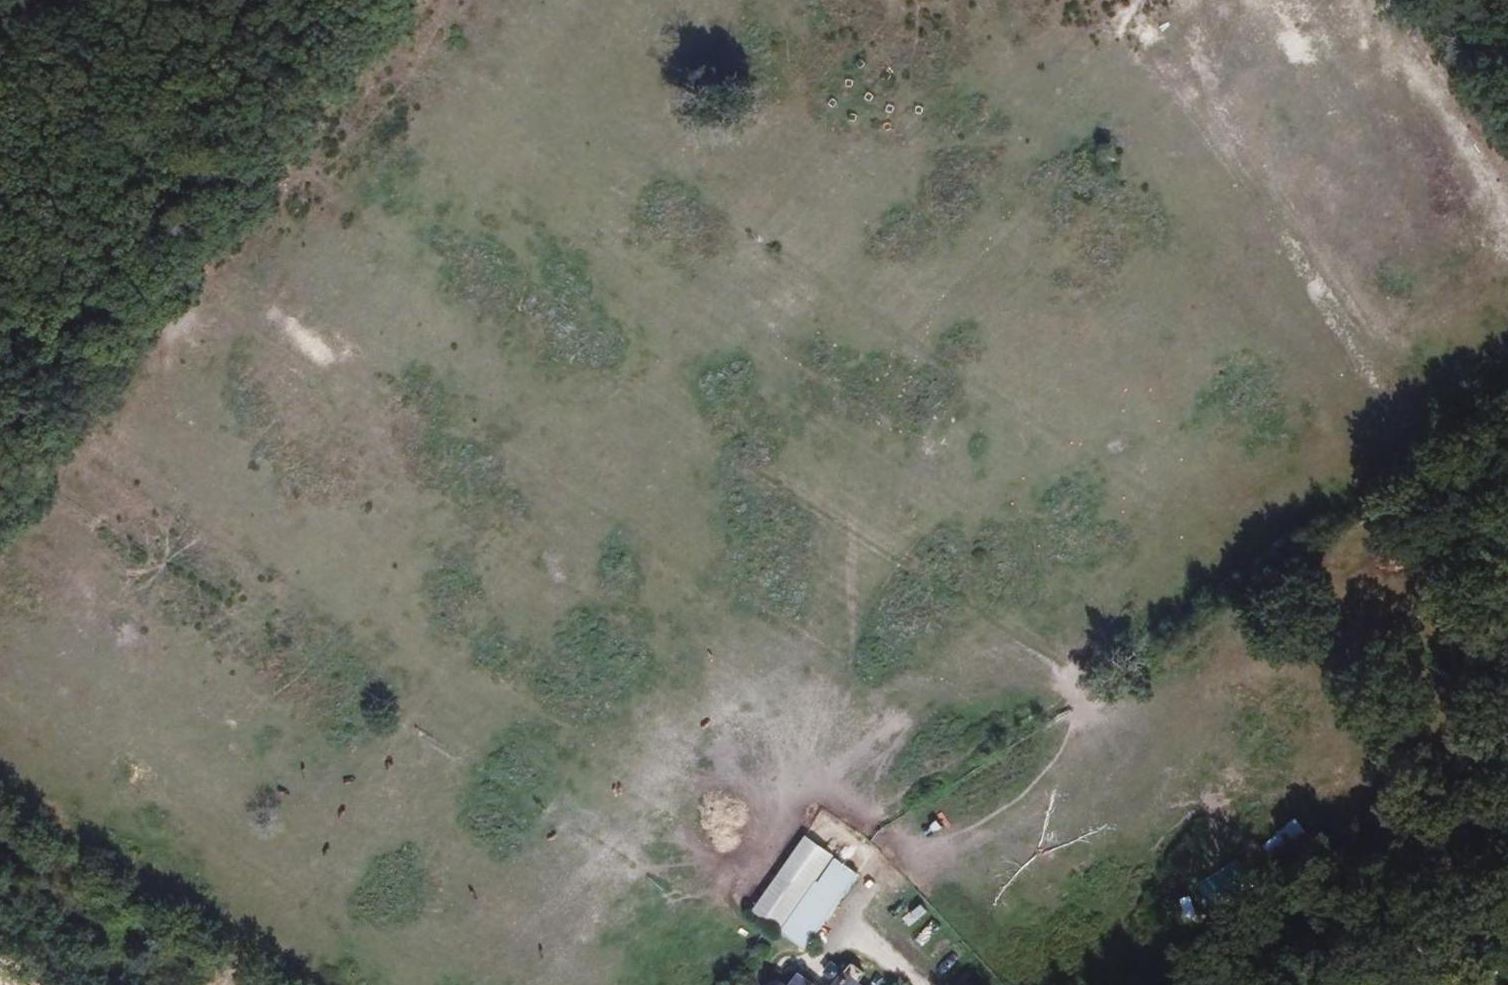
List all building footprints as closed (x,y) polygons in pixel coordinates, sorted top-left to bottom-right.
[(1440,849),(1400,871),(1416,899),(1455,878),(1440,849)] [(775,945),(799,963),(854,887),(831,872),(817,895),(812,892),(775,945)] [(827,973),(819,984),(821,984),(844,984),(827,973)]
